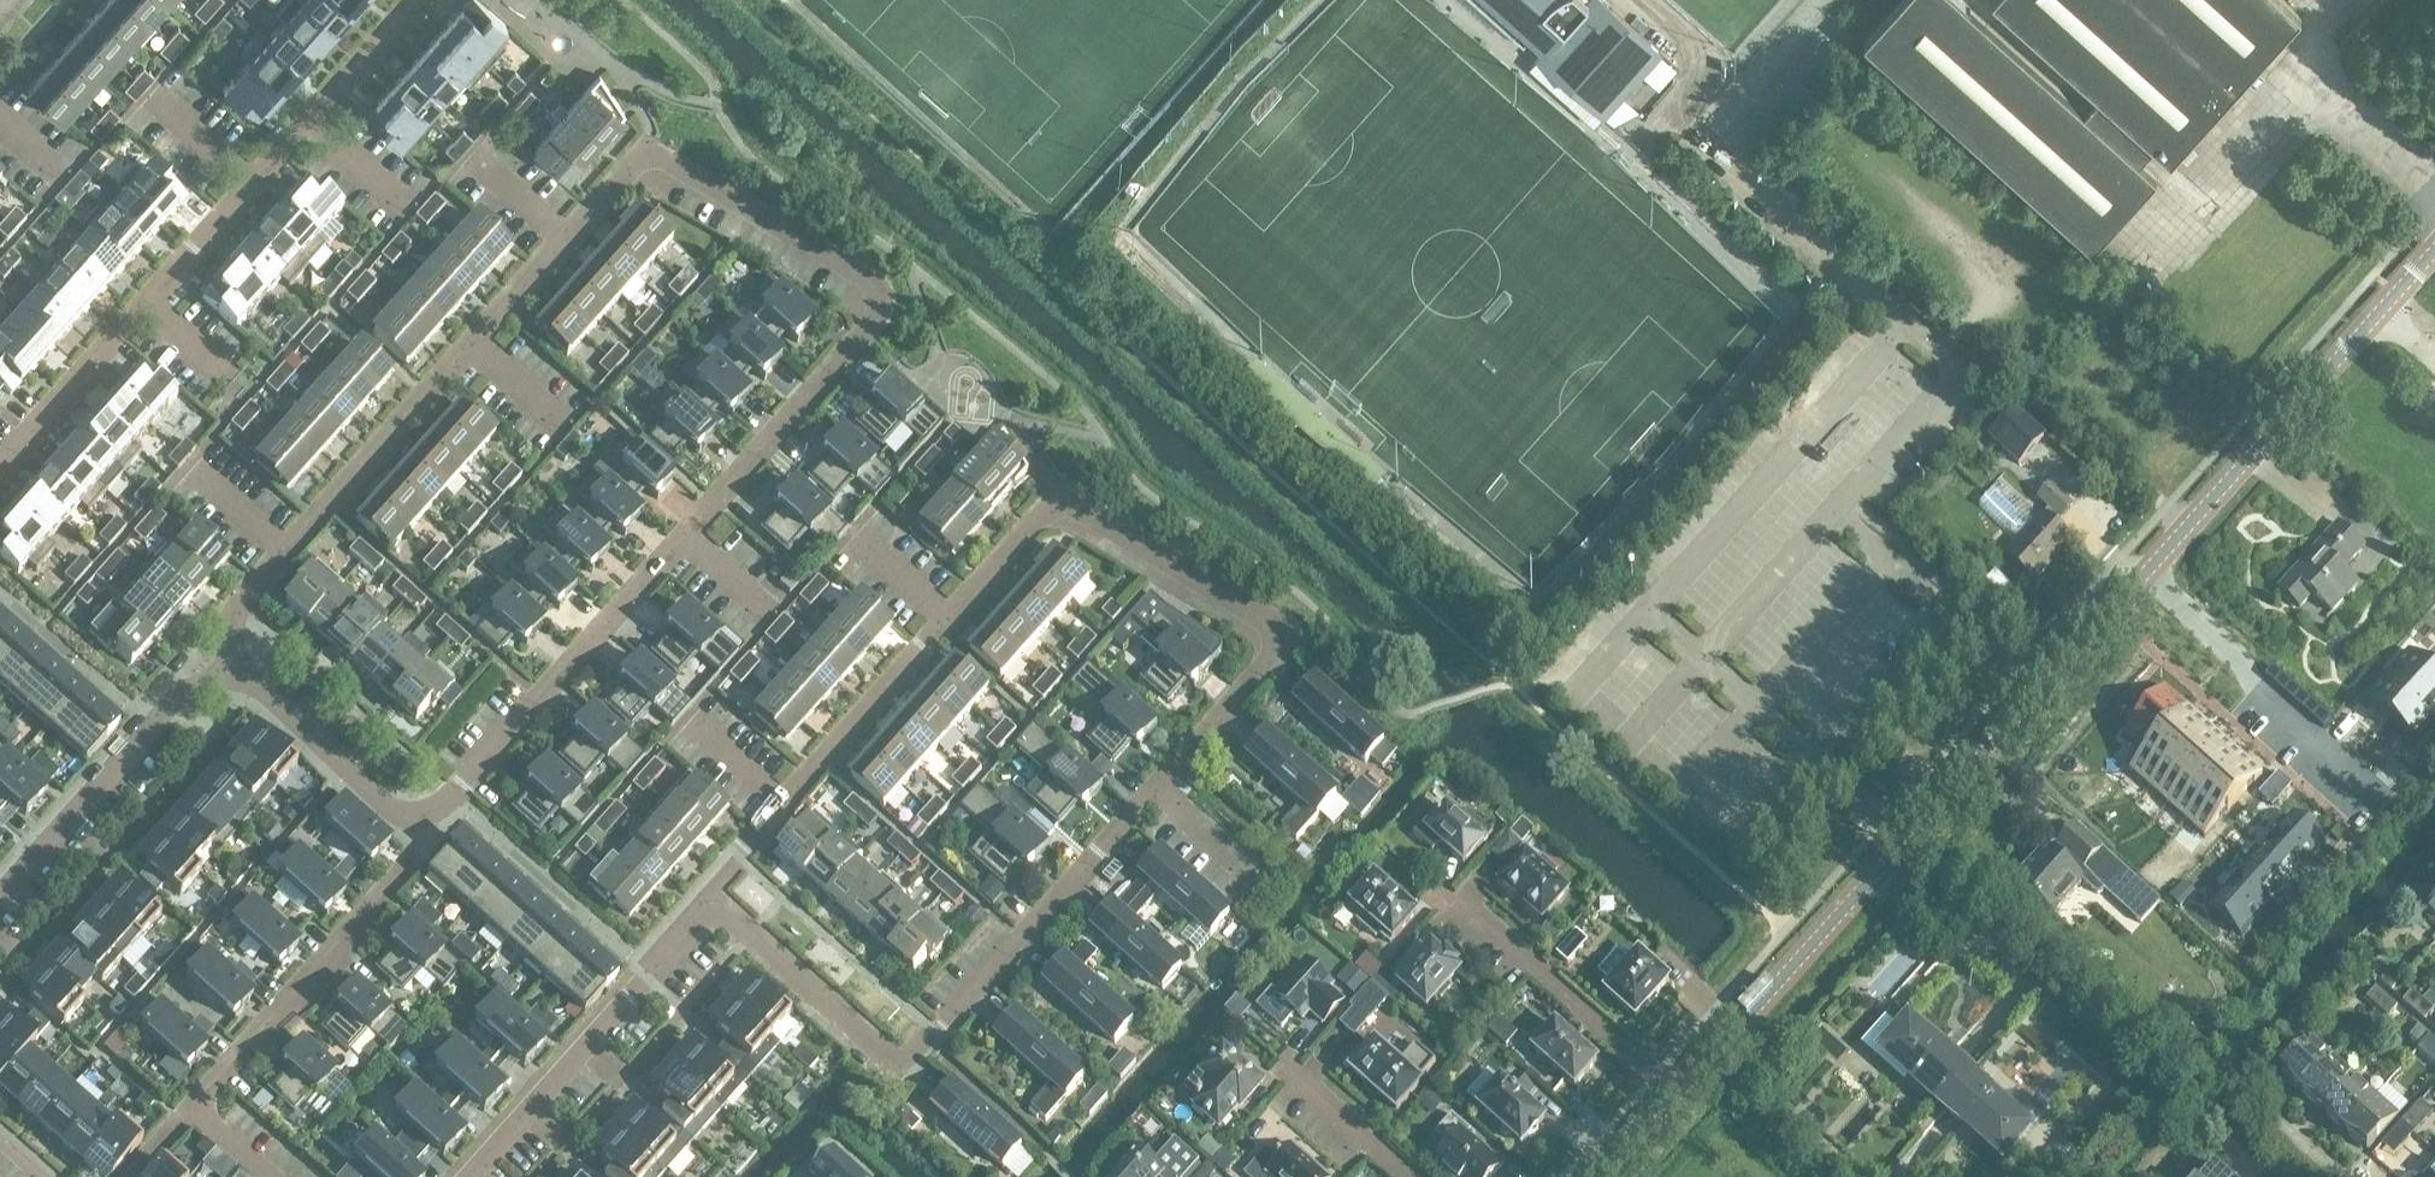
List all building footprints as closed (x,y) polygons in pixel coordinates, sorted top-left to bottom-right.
[(128,0),(107,0),(100,8),(132,37),(149,19),(128,0)] [(166,0),(128,0),(149,19),(166,0)] [(215,9),(205,0),(204,0),(195,10),(205,19),(215,9)] [(223,0),(205,0),(215,9),(223,0)] [(337,29),(304,0),(286,0),(277,10),(285,18),(320,49),(337,29)] [(343,0),(304,0),(337,29),(354,10),(343,0)] [(363,0),(343,0),(354,10),(363,0)] [(1524,44),(1532,35),(1546,48),(1538,57),(1602,115),(1603,114),(1661,51),(1604,0),(1589,0),(1588,2),(1586,0),(1475,0),(1524,44)] [(1991,1),(2098,96),(2083,111),(1960,0),(1900,0),(1862,42),(2090,247),(2155,175),(2138,159),(2152,145),(2171,161),(2301,16),(2283,0),(1992,0),(1991,1)] [(506,44),(498,36),(507,26),(490,10),(481,21),(464,6),(445,26),(488,64),(506,44)] [(132,37),(100,8),(83,27),(116,56),(132,37)] [(233,23),(223,14),(214,24),(224,33),(233,23)] [(320,49),(285,18),(269,36),(261,29),(259,30),(302,68),(320,49)] [(215,43),(224,33),(214,24),(205,34),(215,43)] [(488,64),(445,26),(428,46),(471,84),(488,64)] [(116,56),(83,27),(67,46),(99,75),(116,56)] [(180,48),(190,37),(180,28),(170,39),(180,48)] [(285,87),(302,68),(259,30),(242,49),(285,87)] [(171,58),(180,48),(170,39),(160,49),(170,58),(171,58)] [(99,75),(67,46),(50,64),(82,93),(99,75)] [(471,84),(428,46),(411,65),(445,96),(461,77),(470,85),(471,84)] [(257,119),(285,87),(242,49),(241,51),(250,58),(223,88),(257,119)] [(82,93),(50,64),(32,84),(41,92),(37,96),(61,117),(82,93)] [(445,96),(411,65),(394,85),(428,115),(445,96)] [(145,86),(155,76),(145,67),(135,77),(145,86)] [(561,76),(550,67),(540,78),(551,87),(561,76)] [(516,71),(507,81),(517,90),(525,80),(516,71)] [(600,74),(572,105),(605,134),(622,115),(626,117),(627,116),(600,74)] [(136,97),(145,86),(135,77),(126,88),(136,97)] [(400,146),(428,115),(394,85),(375,105),(392,120),(383,131),(400,146)] [(531,109),(541,98),(530,89),(521,100),(531,109)] [(498,90),(489,100),(499,109),(508,99),(498,90)] [(490,119),(499,109),(489,100),(480,110),(490,119)] [(521,100),(511,110),(521,120),(531,109),(521,100)] [(111,125),(120,114),(110,105),(100,116),(111,125)] [(588,153),(605,134),(572,105),(555,124),(588,153)] [(101,136),(111,125),(100,116),(91,127),(101,136)] [(570,173),(588,153),(555,124),(534,148),(558,169),(562,165),(570,173)] [(463,129),(455,139),(465,148),(473,138),(463,129)] [(455,158),(465,148),(455,139),(445,149),(455,158)] [(98,154),(89,164),(99,173),(108,163),(98,154)] [(135,169),(124,181),(117,190),(160,228),(187,197),(153,167),(144,177),(135,169)] [(80,174),(71,184),(81,193),(90,183),(80,174)] [(344,209),(309,178),(282,209),(325,247),(326,246),(317,239),(344,209)] [(72,203),(81,193),(71,184),(62,194),(72,203)] [(160,228),(117,190),(99,209),(108,217),(142,247),(160,228)] [(436,216),(445,205),(435,196),(425,207),(436,216)] [(425,207),(415,217),(426,227),(436,216),(425,207)] [(325,247),(282,209),(265,229),(307,267),(325,247)] [(17,230),(26,219),(16,210),(6,221),(17,230)] [(623,232),(622,233),(652,261),(673,238),(647,215),(644,219),(635,212),(620,229),(623,232)] [(46,213),(37,223),(47,232),(56,222),(46,213)] [(125,267),(142,247),(108,217),(91,236),(125,267)] [(478,217),(457,241),(490,270),(507,250),(499,243),(502,239),(478,217)] [(17,230),(6,221),(0,228),(0,235),(7,241),(17,230)] [(38,241),(47,232),(37,223),(28,232),(38,241)] [(265,229),(247,248),(290,286),(307,267),(265,229)] [(652,261),(622,233),(605,251),(636,279),(652,261)] [(401,255),(411,244),(400,235),(390,245),(401,255)] [(108,286),(125,267),(91,236),(74,256),(108,286)] [(473,289),(490,270),(457,241),(441,260),(473,289)] [(390,245),(381,256),(391,266),(401,255),(390,245)] [(247,248),(230,268),(264,298),(280,280),(289,288),(290,286),(247,248)] [(12,251),(3,261),(14,270),(22,261),(12,251)] [(636,279),(605,251),(589,269),(620,297),(636,279)] [(362,263),(352,254),(343,264),(353,273),(362,263)] [(90,305),(108,286),(74,256),(57,274),(49,266),(48,267),(90,305)] [(456,307),(473,289),(441,260),(424,278),(456,307)] [(14,270),(3,261),(0,264),(0,276),(5,280),(14,270)] [(73,325),(89,307),(90,305),(48,267),(30,287),(73,325)] [(236,329),(264,298),(230,268),(212,288),(229,303),(219,314),(236,329)] [(688,288),(697,278),(687,268),(677,279),(688,288)] [(620,297),(589,269),(573,287),(604,315),(620,297)] [(367,294),(376,283),(365,273),(356,284),(367,294)] [(335,274),(326,284),(336,292),(344,283),(335,274)] [(721,286),(711,277),(702,287),(712,296),(721,286)] [(762,311),(749,326),(771,346),(784,331),(797,342),(799,341),(796,339),(814,319),(767,277),(748,298),(762,311)] [(440,326),(456,307),(424,278),(407,297),(440,326)] [(678,299),(688,288),(677,279),(667,289),(678,299)] [(327,302),(336,292),(326,284),(317,293),(327,302)] [(356,284),(346,295),(357,304),(367,294),(356,284)] [(56,344),(73,325),(30,287),(29,288),(38,296),(22,314),(56,344)] [(604,315),(573,287),(557,305),(588,333),(604,315)] [(703,306),(712,296),(702,287),(693,297),(703,306)] [(423,345),(440,326),(407,297),(391,316),(423,345)] [(588,333),(557,305),(540,324),(549,332),(545,336),(567,356),(588,333)] [(653,327),(663,316),(652,307),(642,317),(653,327)] [(301,331),(310,321),(300,312),(291,322),(301,331)] [(781,356),(771,346),(749,326),(734,313),(715,335),(717,337),(704,352),(716,363),(738,383),(751,368),(764,379),(766,377),(764,375),(781,356)] [(38,364),(56,344),(22,314),(4,333),(38,364)] [(405,364),(423,345),(391,316),(373,335),(405,364)] [(644,338),(653,327),(642,317),(633,328),(644,338)] [(292,341),(301,331),(291,322),(282,332),(292,341)] [(320,345),(330,335),(319,325),(310,336),(320,345)] [(31,372),(38,364),(4,333),(0,338),(0,385),(11,395),(31,372)] [(310,336),(300,347),(311,356),(320,345),(310,336)] [(361,345),(344,365),(374,392),(392,372),(361,345)] [(619,366),(628,355),(617,345),(608,356),(619,366)] [(647,369),(656,359),(645,350),(637,360),(647,369)] [(749,392),(738,383),(716,363),(704,352),(702,350),(682,372),(696,385),(683,400),(705,419),(719,404),(731,416),(733,414),(731,412),(749,392)] [(609,377),(619,366),(608,356),(598,367),(609,377)] [(638,379),(647,369),(637,360),(628,370),(638,379)] [(295,373),(285,364),(275,375),(286,384),(295,373)] [(177,395),(143,365),(116,396),(150,426),(177,395)] [(358,411),(374,392),(344,365),(327,384),(358,411)] [(275,375),(265,385),(276,395),(286,384),(275,375)] [(923,445),(942,423),(889,376),(872,396),(869,394),(867,396),(876,403),(858,424),(882,446),(900,425),(923,445)] [(341,429),(358,411),(327,384),(311,402),(341,429)] [(705,419),(683,400),(669,387),(649,409),(664,421),(648,439),(670,458),(686,441),(699,453),(700,451),(698,449),(716,429),(705,419)] [(116,396),(98,415),(141,453),(142,452),(133,444),(150,426),(116,396)] [(261,412),(250,402),(240,413),(251,423),(261,412)] [(324,448),(341,429),(311,402),(294,421),(324,448)] [(459,408),(441,428),(474,457),(495,434),(471,412),(467,416),(459,408)] [(2019,466),(2046,437),(2015,408),(1988,438),(2019,466)] [(241,434),(251,423),(240,413),(231,424),(241,434)] [(141,453),(98,415),(81,434),(124,473),(141,453)] [(308,467),(324,448),(294,421),(277,440),(308,467)] [(952,426),(942,437),(953,446),(963,436),(952,426)] [(474,457),(441,428),(425,447),(457,476),(474,457)] [(874,499),(894,477),(841,430),(824,450),(821,448),(819,450),(828,457),(810,478),(834,499),(852,479),(874,499)] [(622,468),(609,483),(631,503),(644,488),(657,499),(659,497),(657,495),(674,476),(627,433),(608,455),(622,468)] [(1002,433),(981,457),(1013,486),(1024,474),(1028,476),(1029,475),(1002,433)] [(124,473),(81,434),(64,454),(106,492),(124,473)] [(573,453),(581,443),(571,434),(562,444),(573,453)] [(187,459),(195,449),(185,440),(177,450),(187,459)] [(290,486),(308,467),(277,440),(256,463),(278,483),(281,479),(290,486)] [(564,463),(573,453),(562,444),(554,454),(564,463)] [(457,476),(425,447),(408,465),(441,495),(457,476)] [(932,448),(913,469),(924,479),(943,457),(932,448)] [(177,450),(168,460),(178,469),(187,459),(177,450)] [(106,492),(64,454),(46,473),(89,512),(106,492)] [(993,509),(1013,486),(981,457),(960,480),(993,509)] [(441,495),(408,465),(391,484),(424,513),(441,495)] [(512,485),(522,475),(511,465),(501,476),(512,485)] [(631,503),(609,483),(594,470),(575,492),(589,505),(576,520),(598,539),(611,524),(625,536),(627,535),(624,532),(642,512),(631,503)] [(89,512),(46,473),(29,493),(63,523),(79,505),(88,513),(89,512)] [(502,496),(512,485),(501,476),(491,486),(502,496)] [(2002,476),(1980,504),(2008,527),(2018,515),(2019,516),(2032,500),(2002,476)] [(151,479),(142,489),(152,498),(161,488),(151,479)] [(973,531),(993,509),(960,480),(940,502),(973,531)] [(828,551),(847,529),(795,482),(777,502),(775,500),(773,502),(781,510),(763,530),(787,552),(806,531),(828,551)] [(424,513),(391,484),(375,503),(407,532),(424,513)] [(908,496),(898,487),(888,497),(899,507),(908,496)] [(2063,521),(2075,508),(2052,487),(2041,499),(2052,510),(2008,557),(2036,583),(2073,543),(2054,525),(2060,518),(2063,521)] [(143,508),(152,498),(142,489),(133,499),(143,508)] [(63,523),(29,493),(12,512),(46,542),(55,550),(56,549),(47,541),(63,523)] [(955,551),(973,531),(940,502),(919,526),(943,547),(947,543),(955,551)] [(407,532),(375,503),(357,522),(390,552),(407,532)] [(477,524),(487,513),(476,504),(466,515),(477,524)] [(507,507),(499,517),(508,525),(517,515),(507,507)] [(598,539),(576,520),(562,507),(542,528),(557,541),(543,556),(565,576),(579,561),(592,573),(594,571),(591,569),(609,549),(598,539)] [(156,508),(145,520),(155,530),(166,518),(156,508)] [(46,542),(12,512),(0,525),(0,538),(10,547),(1,558),(18,573),(27,563),(36,571),(55,550),(46,542)] [(468,535),(477,524),(466,515),(457,525),(468,535)] [(499,535),(508,525),(499,517),(490,526),(499,535)] [(117,519),(108,528),(117,537),(126,527),(117,519)] [(144,543),(155,530),(145,520),(133,533),(144,543)] [(190,521),(170,543),(208,578),(225,559),(216,552),(220,548),(190,521)] [(2341,569),(2362,545),(2337,523),(2315,547),(2324,555),(2311,570),(2302,562),(2278,589),(2299,607),(2311,594),(2330,611),(2356,582),(2341,569)] [(109,546),(117,537),(108,528),(99,538),(109,546)] [(361,562),(371,551),(358,540),(349,551),(361,562)] [(443,563),(452,552),(441,542),(432,553),(443,563)] [(189,600),(206,581),(208,578),(170,543),(150,565),(189,600)] [(565,576),(543,556),(529,544),(510,565),(524,578),(511,593),(533,613),(546,598),(559,610),(561,608),(558,605),(576,585),(565,576)] [(117,551),(106,564),(117,573),(128,561),(117,551)] [(374,574),(384,563),(371,551),(361,562),(374,574)] [(433,574),(443,563),(432,553),(422,564),(433,574)] [(458,563),(468,572),(476,562),(466,554),(458,563)] [(1052,554),(1038,571),(1071,600),(1090,580),(1065,558),(1061,562),(1052,554)] [(82,556),(72,566),(83,575),(92,565),(82,556)] [(308,623),(342,584),(317,561),(295,585),(298,588),(285,603),(308,623)] [(105,586),(117,573),(106,564),(95,576),(105,586)] [(170,621),(189,600),(150,565),(131,586),(170,621)] [(74,585),(83,575),(72,566),(64,576),(74,585)] [(775,566),(769,573),(776,579),(782,573),(775,566)] [(1071,600),(1038,571),(1037,571),(1041,574),(1024,593),(1054,620),(1071,600)] [(789,574),(780,583),(789,592),(798,583),(789,574)] [(828,586),(818,576),(808,587),(819,597),(828,586)] [(392,589),(404,601),(414,590),(402,579),(392,589)] [(533,613),(511,593),(496,580),(477,602),(491,615),(476,632),(498,652),(513,634),(527,646),(528,644),(526,642),(543,622),(533,613)] [(329,642),(364,603),(342,584),(308,623),(329,642)] [(87,585),(76,598),(86,607),(98,595),(87,585)] [(150,643),(169,622),(170,621),(131,586),(111,608),(150,643)] [(809,608),(819,597),(808,587),(798,598),(809,608)] [(427,601),(414,590),(404,601),(417,612),(427,601)] [(1054,620),(1024,593),(1007,612),(1037,639),(1054,620)] [(1211,663),(1219,654),(1221,649),(1221,646),(1220,643),(1218,640),(1167,609),(1150,594),(1111,638),(1124,649),(1136,635),(1163,659),(1144,679),(1168,701),(1187,680),(1195,688),(1197,686),(1194,684),(1212,664),(1211,663)] [(860,597),(842,617),(872,644),(886,628),(878,620),(881,616),(860,597)] [(1102,612),(1113,622),(1123,611),(1112,601),(1102,612)] [(350,661),(385,622),(364,603),(329,642),(350,661)] [(696,654),(718,674),(737,652),(685,605),(667,625),(665,623),(663,625),(672,632),(654,653),(678,674),(696,654)] [(131,665),(150,643),(111,608),(89,633),(113,655),(116,652),(131,665)] [(1037,639),(1007,612),(989,631),(1020,658),(1037,639)] [(784,636),(794,625),(783,615),(773,626),(784,636)] [(435,628),(448,639),(457,628),(445,617),(435,628)] [(855,664),(872,644),(842,617),(824,636),(855,664)] [(20,639),(1,622),(0,622),(0,661),(20,639)] [(372,680),(407,641),(385,622),(350,661),(372,680)] [(774,646),(784,636),(773,626),(764,637),(774,646)] [(470,640),(457,628),(448,639),(460,650),(470,640)] [(1088,650),(1098,639),(1087,629),(1077,640),(1088,650)] [(1020,658),(989,631),(971,652),(1002,679),(1020,658)] [(837,683),(855,664),(824,636),(807,656),(837,683)] [(39,656),(20,639),(0,661),(0,686),(7,692),(39,656)] [(1078,661),(1088,650),(1077,640),(1068,651),(1078,661)] [(393,699),(428,660),(407,641),(372,680),(393,699)] [(2434,675),(2409,651),(2364,700),(2391,724),(2434,675)] [(759,664),(748,654),(739,665),(749,674),(759,664)] [(27,709),(59,673),(39,656),(7,692),(27,709)] [(820,702),(837,683),(807,656),(790,675),(820,702)] [(649,706),(672,726),(691,704),(639,657),(621,677),(618,675),(617,677),(625,684),(607,705),(631,726),(649,706)] [(454,683),(428,660),(393,699),(416,719),(429,705),(433,707),(454,683)] [(958,660),(939,680),(972,709),(990,689),(958,660)] [(1158,725),(1090,664),(1088,663),(1069,685),(1108,720),(1090,740),(1114,762),(1132,741),(1141,749),(1142,747),(1140,745),(1158,725)] [(740,685),(749,674),(739,665),(729,676),(740,685)] [(2273,667),(2265,675),(2275,684),(2282,676),(2273,667)] [(1063,678),(1052,668),(1043,679),(1053,689),(1063,678)] [(46,727),(78,691),(59,673),(27,709),(46,727)] [(803,721),(820,702),(790,675),(773,694),(803,721)] [(2434,719),(2434,675),(2391,724),(2413,744),(2434,719)] [(2291,684),(2282,676),(2275,684),(2284,692),(2291,684)] [(1385,741),(1314,678),(1301,694),(1312,704),(1307,710),(1308,710),(1317,719),(1318,720),(1328,728),(1328,729),(1329,730),(1329,729),(1339,738),(1338,738),(1339,739),(1340,739),(1349,747),(1349,748),(1350,749),(1351,748),(1366,762),(1385,741)] [(1044,699),(1053,689),(1043,679),(1033,690),(1044,699)] [(972,709),(939,680),(922,699),(955,728),(972,709)] [(2294,701),(2301,693),(2291,684),(2284,692),(2294,701)] [(2145,755),(2187,708),(2165,689),(2156,699),(2142,714),(2123,735),(2145,755)] [(65,744),(97,708),(78,691),(46,727),(65,744)] [(2310,701),(2301,693),(2294,701),(2303,709),(2310,701)] [(803,721),(773,694),(754,715),(776,734),(780,730),(788,738),(803,721)] [(955,728),(922,699),(905,719),(937,748),(955,728)] [(2320,710),(2310,701),(2303,709),(2312,718),(2320,710)] [(118,726),(97,708),(65,744),(86,762),(118,726)] [(2149,787),(2205,725),(2187,708),(2145,755),(2131,771),(2149,787)] [(592,709),(574,729),(572,727),(570,729),(579,736),(561,757),(585,779),(603,758),(625,778),(645,756),(592,709)] [(2320,710),(2312,718),(2323,728),(2324,727),(2331,720),(2326,716),(2320,710)] [(0,719),(0,737),(1,738),(11,728),(1,719),(0,719)] [(905,719),(888,738),(920,767),(937,748),(905,719)] [(1017,730),(1006,720),(996,731),(1007,740),(1017,730)] [(1085,806),(1103,786),(1034,724),(1015,746),(1046,774),(1028,795),(1059,823),(1078,802),(1086,810),(1088,808),(1085,806)] [(2166,803),(2223,740),(2205,725),(2149,787),(2166,803)] [(236,749),(235,750),(276,786),(297,764),(256,727),(245,739),(252,745),(244,755),(236,749)] [(12,747),(21,737),(11,728),(1,738),(12,747)] [(997,751),(1007,740),(996,731),(987,741),(997,751)] [(1337,795),(1266,732),(1252,748),(1264,758),(1259,764),(1260,764),(1269,772),(1269,773),(1270,774),(1280,782),(1280,783),(1281,784),(1281,783),(1291,792),(1290,792),(1291,793),(1292,793),(1301,801),(1301,802),(1302,803),(1282,826),(1297,839),(1337,795)] [(920,767),(888,738),(870,757),(903,786),(920,767)] [(2186,821),(2242,758),(2223,740),(2166,803),(2186,821)] [(276,786),(235,750),(226,761),(233,767),(224,777),(217,770),(216,771),(250,801),(257,808),(276,786)] [(39,753),(30,764),(40,773),(49,762),(39,753)] [(6,754),(0,760),(0,812),(10,801),(26,815),(47,791),(6,754)] [(903,786),(870,757),(852,778),(885,807),(903,786)] [(2261,774),(2242,758),(2186,821),(2204,837),(2261,774)] [(654,759),(643,772),(653,782),(665,769),(654,759)] [(982,768),(971,759),(962,770),(972,779),(982,768)] [(557,810),(579,830),(598,808),(546,761),(528,781),(526,779),(524,781),(532,789),(514,809),(538,831),(557,810)] [(59,771),(49,762),(40,773),(50,781),(59,771)] [(963,790),(972,779),(962,770),(952,780),(963,790)] [(250,801),(216,771),(207,782),(214,788),(205,798),(198,792),(197,793),(238,829),(257,808),(250,801)] [(642,794),(653,782),(643,772),(632,785),(642,794)] [(688,772),(668,794),(707,829),(723,811),(715,803),(718,799),(688,772)] [(2271,805),(2290,784),(2277,773),(2259,793),(2271,805)] [(1031,867),(1049,847),(980,785),(960,807),(991,835),(973,856),(1005,884),(1023,863),(1032,871),(1033,869),(1031,867)] [(293,801),(303,810),(312,800),(302,791),(293,801)] [(238,829),(197,793),(187,804),(194,810),(186,820),(179,813),(178,814),(219,850),(238,829)] [(313,813),(373,866),(374,864),(372,862),(390,841),(344,800),(341,804),(330,794),(313,813)] [(688,851),(704,833),(707,829),(668,794),(648,816),(688,851)] [(844,806),(857,817),(866,807),(853,795),(844,806)] [(947,807),(937,798),(927,808),(938,818),(947,807)] [(616,803),(604,815),(615,825),(626,812),(616,803)] [(879,818),(866,807),(857,817),(869,829),(879,818)] [(928,829),(938,818),(927,808),(917,819),(928,829)] [(1478,849),(1493,832),(1468,810),(1459,819),(1447,809),(1441,816),(1438,813),(1436,815),(1433,812),(1413,834),(1433,851),(1440,843),(1464,864),(1477,849),(1478,849)] [(806,874),(841,835),(815,812),(794,836),(797,839),(784,854),(806,874)] [(219,850),(178,814),(168,825),(175,832),(167,841),(200,872),(201,871),(194,864),(210,845),(218,852),(219,850)] [(604,837),(615,825),(604,815),(593,828),(604,837)] [(668,872),(685,853),(688,851),(648,816),(629,838),(668,872)] [(2291,816),(2250,861),(2291,897),(2304,883),(2302,881),(2302,882),(2296,877),(2326,844),(2312,832),(2311,833),(2291,816)] [(2015,880),(2042,904),(2053,913),(2082,881),(2093,891),(2097,893),(2100,895),(2103,892),(2139,924),(2158,903),(2072,825),(2049,851),(2045,847),(2015,880)] [(344,892),(303,856),(313,845),(297,830),(287,841),(275,855),(286,864),(278,874),(327,917),(328,915),(326,913),(344,892)] [(887,845),(900,856),(909,845),(897,834),(887,845)] [(180,895),(200,872),(167,841),(160,835),(149,847),(156,853),(146,864),(180,895)] [(855,863),(862,854),(841,835),(806,874),(828,893),(855,863)] [(1504,863),(1521,845),(1509,835),(1493,853),(1504,863)] [(585,837),(574,849),(585,859),(596,846),(585,837)] [(447,892),(480,856),(459,838),(427,874),(447,892)] [(649,895),(667,874),(668,872),(629,838),(610,860),(649,895)] [(922,856),(909,845),(900,856),(912,867),(922,856)] [(1542,858),(1539,861),(1525,849),(1498,879),(1542,919),(1569,888),(1554,875),(1557,871),(1542,858)] [(1230,914),(1160,851),(1146,867),(1158,877),(1152,883),(1153,884),(1153,883),(1163,892),(1162,892),(1163,893),(1164,893),(1174,901),(1173,902),(1174,903),(1175,902),(1184,911),(1185,912),(1186,912),(1195,920),(1194,921),(1196,922),(1196,921),(1212,935),(1230,914)] [(226,875),(236,884),(254,864),(244,855),(226,875)] [(346,882),(360,867),(347,855),(334,871),(346,882)] [(467,909),(499,873),(480,856),(447,892),(467,909)] [(629,916),(649,895),(610,860),(587,885),(611,906),(614,903),(629,916)] [(2291,897),(2250,861),(2209,907),(2229,925),(2227,926),(2241,939),(2257,921),(2271,905),(2276,910),(2276,911),(2277,912),(2291,897)] [(849,912),(876,882),(855,863),(828,893),(849,912)] [(930,883),(943,894),(952,883),(940,872),(930,883)] [(486,926),(518,890),(499,873),(467,909),(486,926)] [(898,901),(905,893),(884,874),(876,882),(849,912),(870,932),(898,901)] [(1416,914),(1375,877),(1352,904),(1363,914),(1357,920),(1376,937),(1379,934),(1390,943),(1416,914)] [(100,901),(99,903),(140,939),(161,916),(120,880),(109,892),(116,898),(107,908),(100,901)] [(965,895),(952,883),(943,894),(955,906),(965,895)] [(207,897),(217,906),(226,896),(216,887),(207,897)] [(505,944),(538,908),(518,890),(486,926),(505,944)] [(281,969),(282,967),(280,965),(298,944),(242,893),(230,906),(240,916),(232,925),(281,969)] [(2434,924),(2434,897),(2422,912),(2434,924)] [(421,919),(430,908),(420,900),(411,910),(421,919)] [(892,951),(919,921),(898,901),(870,932),(892,951)] [(140,939),(99,903),(90,913),(97,920),(88,929),(81,923),(80,924),(121,961),(140,939)] [(1182,968),(1112,905),(1098,921),(1109,931),(1104,937),(1105,938),(1105,937),(1115,946),(1114,946),(1115,947),(1116,947),(1126,955),(1125,956),(1126,957),(1127,956),(1136,965),(1137,966),(1147,974),(1146,975),(1147,976),(1148,975),(1163,989),(1182,968)] [(440,917),(430,908),(421,919),(431,928),(440,917)] [(525,961),(557,925),(538,908),(505,944),(525,961)] [(952,935),(927,912),(919,921),(892,951),(914,971),(928,956),(931,959),(952,935)] [(409,921),(392,941),(389,939),(388,941),(396,948),(378,969),(402,990),(420,970),(443,990),(462,968),(409,921)] [(121,961),(80,924),(70,935),(77,941),(69,951),(62,944),(61,945),(95,975),(102,982),(121,961)] [(544,978),(576,942),(557,925),(525,961),(544,978)] [(1568,963),(1588,941),(1576,931),(1557,953),(1568,963)] [(460,953),(469,943),(459,934),(450,944),(460,953)] [(1085,963),(1099,950),(1087,938),(1074,951),(1085,963)] [(564,996),(596,959),(576,942),(544,978),(564,996)] [(147,963),(158,972),(175,953),(165,943),(147,963)] [(479,952),(469,943),(460,953),(470,962),(479,952)] [(229,1015),(235,1020),(236,1018),(234,1016),(253,995),(196,944),(184,958),(194,967),(186,977),(229,1015)] [(95,975),(61,945),(51,956),(58,963),(50,972),(42,966),(83,1003),(84,1002),(77,995),(95,975)] [(1448,984),(1459,972),(1454,967),(1457,964),(1446,955),(1443,958),(1432,948),(1413,969),(1411,967),(1401,978),(1403,980),(1400,984),(1427,1008),(1438,995),(1441,998),(1451,987),(1448,984)] [(1369,952),(1359,964),(1374,976),(1384,963),(1369,952)] [(1639,954),(1605,991),(1635,1018),(1669,981),(1639,954)] [(616,978),(596,959),(564,996),(584,1014),(616,978)] [(1134,1022),(1064,959),(1050,975),(1061,985),(1056,991),(1057,991),(1067,1000),(1066,1000),(1067,1001),(1068,1001),(1077,1009),(1077,1010),(1078,1011),(1078,1010),(1088,1019),(1089,1020),(1099,1028),(1098,1029),(1099,1030),(1100,1029),(1115,1043),(1134,1022)] [(1343,1000),(1330,989),(1333,986),(1305,961),(1275,994),(1303,1019),(1310,1011),(1323,1023),(1343,1000)] [(1341,977),(1359,992),(1369,981),(1351,965),(1341,977)] [(83,1003),(42,966),(32,978),(39,984),(29,996),(63,1026),(83,1003)] [(499,988),(508,978),(498,969),(489,979),(499,988)] [(2380,981),(2391,991),(2401,980),(2390,970),(2380,981)] [(133,1000),(147,984),(137,975),(123,991),(133,1000)] [(730,999),(729,1000),(770,1036),(790,1014),(749,977),(738,989),(745,996),(737,1005),(730,999)] [(518,986),(508,978),(499,988),(509,996),(518,986)] [(1352,1008),(1339,1022),(1354,1035),(1389,996),(1372,981),(1350,1006),(1352,1008)] [(389,1050),(408,1028),(356,982),(338,1001),(335,999),(334,1001),(342,1009),(324,1029),(348,1050),(366,1030),(389,1050)] [(2388,1017),(2397,1006),(2376,987),(2366,997),(2388,1017)] [(2413,1010),(2422,999),(2412,990),(2402,1001),(2413,1010)] [(175,1059),(189,1072),(190,1070),(188,1067),(207,1047),(150,996),(138,1009),(149,1019),(140,1028),(175,1059)] [(496,1041),(477,1063),(485,1070),(504,1048),(524,1066),(545,1042),(495,998),(474,1022),(496,1041)] [(2413,1010),(2424,1020),(2433,1009),(2422,999),(2413,1010)] [(770,1036),(729,1000),(719,1011),(726,1017),(718,1027),(710,1020),(709,1022),(727,1039),(719,1049),(750,1077),(779,1044),(770,1036)] [(537,1023),(546,1012),(536,1003),(527,1014),(537,1023)] [(0,1013),(0,1048),(16,1062),(36,1040),(3,1010),(0,1013)] [(556,1021),(546,1012),(537,1023),(547,1031),(556,1021)] [(1086,1076),(1016,1013),(997,1035),(998,1036),(998,1035),(1008,1044),(1007,1044),(1008,1045),(1009,1045),(1019,1053),(1018,1054),(1019,1055),(1020,1054),(1029,1063),(1030,1064),(1040,1072),(1040,1073),(1041,1074),(1051,1082),(1050,1083),(1051,1084),(1031,1107),(1046,1120),(1086,1076)] [(1499,1017),(1488,1030),(1507,1046),(1518,1033),(1499,1017)] [(90,1028),(100,1037),(109,1027),(99,1018),(90,1028)] [(1575,1086),(1597,1061),(1556,1024),(1533,1049),(1575,1086)] [(1937,1104),(1964,1074),(1909,1024),(1881,1054),(1937,1104)] [(2420,1046),(2430,1035),(2419,1025),(2409,1036),(2420,1046)] [(2434,1050),(2434,1040),(2430,1035),(2420,1046),(2431,1055),(2434,1050)] [(2278,1072),(2301,1092),(2333,1056),(2311,1036),(2278,1072)] [(48,1071),(26,1051),(36,1040),(16,1062),(0,1080),(0,1088),(8,1095),(15,1088),(24,1097),(25,1097),(48,1071)] [(335,1110),(354,1089),(302,1042),(284,1062),(281,1060),(280,1061),(288,1069),(270,1090),(294,1111),(312,1091),(335,1110)] [(750,1077),(719,1049),(710,1058),(691,1042),(680,1054),(687,1060),(679,1070),(672,1063),(671,1064),(721,1109),(750,1077)] [(485,1070),(477,1063),(455,1043),(434,1067),(456,1087),(437,1108),(444,1115),(463,1094),(484,1112),(505,1088),(485,1070)] [(1398,1064),(1375,1043),(1351,1070),(1369,1086),(1369,1087),(1378,1095),(1379,1094),(1396,1110),(1420,1083),(1418,1081),(1436,1061),(1416,1044),(1398,1064)] [(1250,1070),(1223,1046),(1186,1089),(1198,1100),(1194,1105),(1219,1127),(1239,1105),(1241,1107),(1260,1085),(1247,1074),(1250,1070)] [(0,1048),(0,1080),(16,1062),(0,1048)] [(2333,1056),(2301,1092),(2322,1111),(2354,1076),(2333,1056)] [(721,1109),(671,1064),(661,1076),(668,1082),(660,1091),(653,1085),(651,1087),(670,1104),(661,1113),(692,1141),(721,1109)] [(46,1117),(70,1090),(48,1071),(25,1097),(24,1097),(18,1104),(30,1114),(36,1107),(45,1116),(46,1117)] [(1544,1119),(1524,1101),(1534,1090),(1516,1075),(1507,1085),(1501,1081),(1479,1106),(1502,1126),(1502,1132),(1506,1136),(1512,1136),(1522,1144),(1528,1137),(1534,1137),(1538,1132),(1538,1127),(1544,1119)] [(2002,1156),(2029,1126),(1974,1076),(1946,1106),(2002,1156)] [(2354,1076),(2322,1111),(2344,1131),(2376,1095),(2354,1076)] [(1022,1147),(952,1084),(933,1106),(934,1107),(935,1106),(944,1115),(945,1116),(946,1116),(955,1124),(955,1125),(956,1126),(956,1125),(966,1134),(965,1135),(966,1135),(967,1135),(977,1144),(976,1144),(977,1145),(978,1145),(987,1153),(987,1154),(988,1155),(988,1154),(1002,1166),(1004,1167),(1022,1147)] [(444,1115),(437,1108),(415,1088),(393,1112),(409,1127),(390,1148),(412,1167),(431,1146),(443,1157),(465,1133),(444,1115)] [(68,1136),(92,1109),(70,1090),(46,1117),(45,1116),(39,1123),(51,1134),(58,1127),(67,1135),(68,1136)] [(154,1104),(143,1095),(134,1105),(144,1114),(154,1104)] [(2376,1095),(2344,1131),(2366,1151),(2398,1115),(2376,1095)] [(692,1141),(661,1113),(652,1123),(634,1106),(623,1119),(630,1125),(621,1134),(614,1128),(614,1129),(663,1174),(692,1141)] [(89,1155),(120,1121),(118,1120),(112,1127),(92,1109),(68,1136),(67,1135),(61,1142),(73,1153),(79,1146),(89,1154),(89,1155)] [(2419,1118),(2412,1112),(2409,1116),(2416,1122),(2419,1118)] [(1452,1114),(1435,1134),(1448,1146),(1435,1161),(1453,1176),(1492,1176),(1501,1167),(1471,1140),(1476,1135),(1452,1114)] [(142,1141),(120,1121),(89,1155),(89,1154),(82,1161),(94,1172),(101,1165),(110,1173),(107,1176),(110,1176),(142,1141)] [(614,1129),(603,1140),(610,1147),(602,1156),(595,1150),(593,1151),(612,1168),(604,1176),(661,1176),(663,1174),(614,1129)] [(390,1148),(374,1134),(353,1158),(369,1172),(364,1176),(423,1176),(412,1167),(390,1148)] [(1109,1176),(1185,1176),(1200,1160),(1175,1138),(1153,1163),(1136,1147),(1109,1176)] [(206,1159),(215,1149),(205,1140),(196,1150),(206,1159)] [(1291,1145),(1279,1159),(1266,1148),(1244,1174),(1248,1176),(1328,1176),(1291,1145)] [(833,1153),(811,1176),(860,1176),(833,1153)] [(2419,1176),(2414,1174),(2409,1175),(2406,1176),(2434,1176),(2434,1158),(2419,1176)] [(164,1160),(149,1176),(183,1176),(164,1160)] [(2181,1176),(2219,1176),(2209,1168),(2208,1169),(2201,1162),(2199,1165),(2194,1161),(2180,1176),(2181,1176)] [(1200,1176),(1210,1176),(1216,1171),(1210,1166),(1200,1176)]
